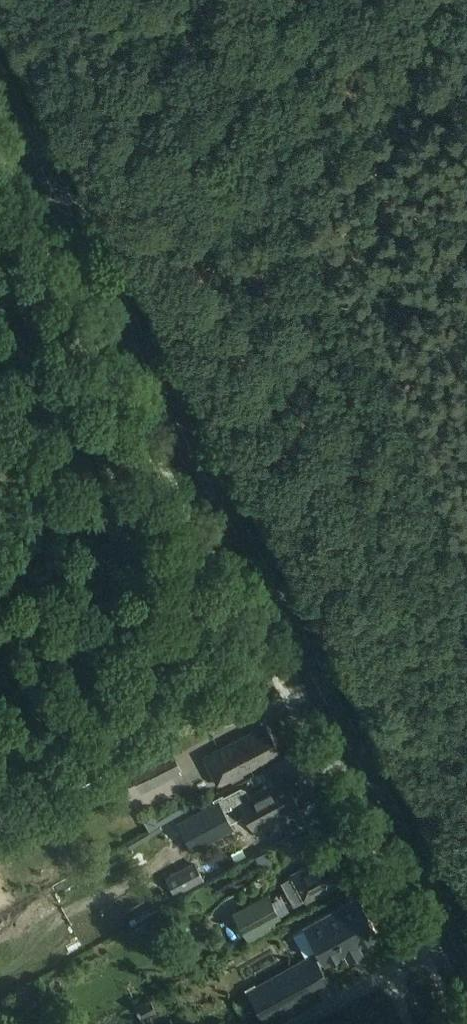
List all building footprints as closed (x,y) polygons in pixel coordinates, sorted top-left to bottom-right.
[(215,729),(250,712),(245,702),(210,719),(215,729)] [(177,734),(182,746),(212,733),(207,722),(177,734)] [(263,732),(260,727),(204,757),(219,785),(281,752),(268,729),(263,732)] [(164,742),(127,761),(143,792),(180,773),(164,742)] [(91,796),(129,780),(122,764),(84,780),(91,796)] [(299,803),(285,777),(248,796),(247,793),(246,794),(242,786),(225,796),(223,793),(179,817),(189,834),(232,811),(234,816),(244,811),(254,831),(271,822),(269,819),(299,803)] [(85,872),(99,864),(94,854),(80,861),(85,872)] [(330,859),(328,854),(292,873),(307,901),(348,879),(336,856),(330,859)] [(204,878),(194,860),(166,876),(176,893),(204,878)] [(288,911),(277,891),(234,916),(237,921),(249,941),(272,928),(269,922),(288,911)] [(378,932),(358,897),(306,926),(325,961),(346,950),(350,957),(361,950),(357,943),(378,932)] [(314,952),(248,989),(264,1017),(330,980),(314,952)]
